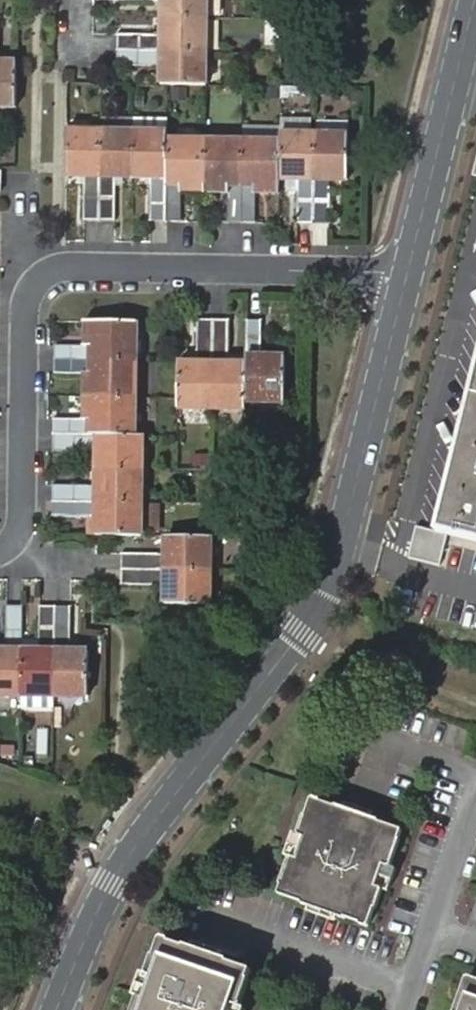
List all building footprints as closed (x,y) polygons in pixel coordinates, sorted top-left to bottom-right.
[(158,35),(115,35),(114,65),(158,66),(158,87),(206,87),(207,0),(116,0),(116,2),(159,2),(158,18),(158,35)] [(18,113),(18,68),(1,67),(1,23),(0,23),(0,112),(18,113)] [(313,130),(313,119),(283,118),(283,130),(313,130)] [(349,121),(316,122),(316,130),(350,129),(349,121)] [(102,127),(102,138),(133,138),(133,127),(102,127)] [(137,138),(167,138),(167,128),(137,127),(137,138)] [(244,137),(281,138),(281,128),(244,128),(244,137)] [(133,138),(102,138),(67,137),(67,182),(84,182),(84,225),(116,226),(116,182),(133,182),(150,182),(150,226),(182,227),(182,190),(228,191),(228,198),(227,227),(255,228),(255,191),(281,191),(280,184),(298,184),(298,229),(325,229),(326,185),(348,185),(349,140),(315,140),(283,140),(283,146),(168,144),(167,138),(137,138),(133,138)] [(211,413),(246,412),(245,405),(283,405),(283,362),(262,362),(262,324),(247,324),(247,368),(229,368),(229,325),(198,325),(198,368),(179,368),(179,413),(211,413)] [(57,458),(98,458),(98,474),(98,491),(57,492),(56,523),(98,523),(98,541),(145,541),(144,508),(145,441),(139,441),(139,404),(139,368),(139,328),(93,327),(94,353),(58,352),(57,379),(84,380),(93,380),(94,403),(93,425),(57,425),(57,458)] [(436,532),(475,542),(475,373),(436,532)] [(168,608),(211,608),(211,573),(211,541),(168,541),(168,558),(123,558),(124,588),(168,588),(168,608)] [(92,700),(92,655),(76,656),(76,610),(45,610),(45,655),(27,655),(27,609),(12,609),(14,655),(0,655),(0,699),(92,700)] [(314,796),(301,833),(308,835),(301,857),(294,855),(281,892),(372,924),(385,887),(378,885),(385,863),(393,866),(406,828),(358,811),(353,827),(341,823),(347,808),(314,796)] [(358,811),(347,808),(341,823),(353,827),(358,811)] [(308,835),(301,833),(294,855),(301,857),(308,835)] [(385,887),(393,866),(385,863),(378,885),(385,887)] [(150,973),(156,975),(148,998),(141,995),(136,1009),(231,1009),(233,1004),(241,1006),(253,971),(207,954),(202,968),(188,963),(193,949),(162,937),(150,973)] [(207,954),(193,949),(188,963),(202,968),(207,954)] [(156,975),(150,973),(141,995),(148,998),(156,975)] [(471,977),(459,1009),(475,1009),(475,979),(471,977)]
